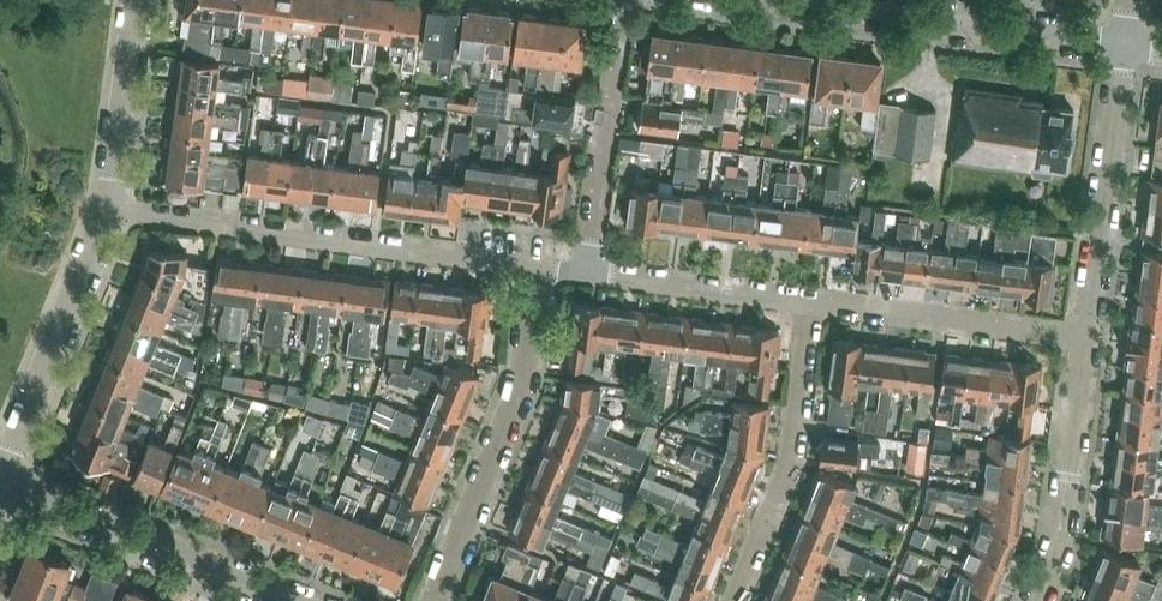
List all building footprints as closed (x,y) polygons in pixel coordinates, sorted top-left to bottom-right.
[(209,55),(217,0),(188,0),(186,12),(192,12),(188,37),(185,37),(183,52),(209,55)] [(220,57),(225,20),(239,22),(242,0),(217,0),(209,55),(220,57)] [(241,22),(242,19),(254,21),(251,46),(252,46),(250,62),(260,63),(268,0),(242,0),(239,22),(241,22)] [(260,63),(271,64),(273,49),(277,24),(290,26),(294,0),(268,0),(260,63)] [(313,54),(320,0),(294,0),(290,26),(305,28),(301,53),(313,54)] [(341,33),(345,0),(320,0),(313,54),(324,56),(326,42),(340,44),(341,33)] [(371,0),(345,0),(341,33),(340,44),(354,46),(352,60),(363,61),(371,0)] [(363,61),(374,62),(377,37),(391,39),(397,0),(371,0),(363,61)] [(419,35),(423,3),(415,2),(416,0),(397,0),(391,39),(406,41),(403,66),(415,68),(419,35)] [(432,4),(423,3),(419,35),(428,36),(427,44),(441,46),(437,75),(450,76),(454,47),(455,47),(460,8),(449,6),(450,4),(436,2),(436,5),(432,4)] [(479,79),(480,79),(489,9),(488,9),(488,12),(483,11),(483,9),(466,6),(466,9),(464,9),(458,59),(474,61),(472,78),(479,79)] [(489,9),(480,79),(489,81),(490,81),(494,55),(509,57),(514,15),(513,15),(513,12),(496,10),(496,13),(490,12),(491,9),(489,9)] [(517,28),(514,55),(527,57),(524,87),(537,89),(546,17),(543,17),(543,19),(539,18),(539,16),(519,13),(519,16),(517,28)] [(556,60),(569,62),(580,64),(584,41),(586,41),(587,31),(585,30),(585,29),(584,29),(581,25),(581,24),(580,23),(580,21),(546,17),(537,89),(553,91),(556,60)] [(644,49),(641,69),(647,70),(644,95),(662,97),(672,98),(681,37),(674,36),(674,34),(653,31),(653,33),(650,50),(644,49)] [(681,37),(672,98),(683,100),(686,75),(702,77),(707,38),(688,35),(687,37),(681,37)] [(707,38),(702,77),(718,79),(714,110),(723,112),(724,106),(725,107),(733,43),(727,43),(727,41),(707,38)] [(725,107),(735,108),(735,107),(736,107),(740,82),(755,84),(760,45),(740,42),(740,44),(733,43),(725,107)] [(778,112),(786,50),(779,49),(780,47),(760,45),(755,84),(770,86),(767,111),(777,112),(778,112)] [(790,107),(806,109),(813,54),(812,54),(813,52),(793,49),(793,51),(786,50),(778,112),(789,113),(790,107)] [(847,102),(852,57),(833,54),(833,56),(823,55),(817,95),(813,95),(810,122),(819,123),(825,124),(829,99),(846,101),(847,102)] [(252,92),(254,76),(244,75),(244,79),(219,76),(221,62),(180,56),(178,75),(180,76),(179,82),(218,87),(252,92)] [(877,129),(880,104),(876,103),(881,63),(871,61),(871,59),(852,57),(847,102),(864,104),(861,127),(876,129),(877,129)] [(258,74),(256,90),(266,91),(266,89),(268,75),(259,74),(258,74)] [(335,81),(336,77),(310,74),(307,96),(333,99),(335,81)] [(511,76),(509,88),(510,88),(518,90),(519,78),(511,76)] [(509,89),(488,86),(489,81),(480,79),(479,79),(477,95),(475,112),(498,116),(499,116),(506,117),(510,89),(509,89)] [(293,93),(293,95),(306,96),(307,95),(308,81),(301,80),(295,80),(294,86),(293,93)] [(333,99),(353,102),(356,84),(335,81),(333,99)] [(218,87),(179,82),(177,82),(174,100),(177,100),(176,107),(248,117),(250,106),(216,101),(218,87)] [(1024,95),(965,87),(962,108),(959,108),(952,161),(1034,172),(1033,174),(1051,177),(1052,167),(1066,168),(1069,147),(1070,147),(1072,131),(1071,131),(1074,110),(1043,105),(1043,101),(1024,98),(1024,95)] [(510,89),(506,117),(573,126),(573,124),(572,124),(573,119),(575,119),(578,98),(538,93),(536,107),(522,105),(524,90),(518,90),(510,88),(510,89)] [(375,91),(359,90),(357,101),(374,103),(375,91)] [(447,108),(473,112),(475,112),(477,95),(449,92),(447,108)] [(279,96),(277,112),(298,115),(299,115),(301,104),(301,98),(279,96)] [(1154,160),(1152,173),(1161,174),(1161,98),(1157,134),(1154,160)] [(706,109),(641,101),(641,103),(643,103),(642,108),(640,108),(637,127),(651,130),(679,133),(681,118),(704,121),(706,109)] [(874,151),(918,156),(930,158),(936,110),(880,102),(880,104),(877,129),(876,129),(874,151)] [(298,115),(297,120),(320,123),(322,107),(301,104),(299,115),(298,115)] [(213,123),(239,126),(247,127),(248,117),(176,107),(175,113),(173,113),(170,131),(211,137),(213,123)] [(704,121),(722,124),(723,112),(714,110),(706,109),(704,121)] [(475,112),(473,112),(472,123),(488,125),(497,126),(498,121),(498,120),(498,116),(475,112)] [(778,112),(776,127),(787,128),(789,113),(778,112)] [(363,131),(362,139),(372,140),(375,115),(365,113),(363,131)] [(321,116),(319,134),(328,135),(331,117),(321,116)] [(495,140),(495,143),(506,144),(509,122),(499,120),(498,120),(498,121),(497,126),(495,140)] [(248,152),(244,180),(243,192),(259,194),(259,192),(266,193),(275,128),(265,126),(262,154),(248,152)] [(281,156),(285,129),(275,128),(266,193),(272,194),(272,196),(287,198),(293,158),(281,156)] [(724,128),(722,143),(738,145),(740,130),(724,128)] [(875,129),(866,128),(865,135),(874,136),(875,129)] [(353,130),(352,138),(362,139),(363,131),(353,130)] [(168,149),(170,150),(169,156),(229,164),(234,165),(234,164),(242,165),(243,155),(235,154),(209,150),(211,137),(170,131),(168,149)] [(438,178),(433,217),(436,218),(435,220),(448,222),(448,219),(456,220),(456,223),(459,223),(460,216),(462,203),(468,161),(469,161),(472,133),(455,131),(452,155),(457,156),(454,177),(444,176),(443,179),(439,178),(438,178)] [(305,160),(293,158),(287,198),(303,200),(303,198),(309,199),(319,134),(309,132),(305,160)] [(761,143),(761,145),(774,146),(774,145),(775,134),(763,132),(761,143)] [(432,133),(430,152),(442,154),(445,135),(432,133)] [(328,135),(319,134),(309,199),(316,199),(316,202),(331,204),(337,164),(325,162),(328,135)] [(352,138),(349,165),(337,164),(331,204),(346,206),(347,204),(353,204),(362,139),(352,138)] [(375,210),(377,198),(380,170),(368,168),(372,140),(362,139),(353,204),(359,205),(359,208),(375,210)] [(468,161),(462,203),(481,206),(481,203),(484,204),(487,204),(495,143),(495,140),(486,139),(485,141),(484,141),(481,163),(469,161),(468,161)] [(520,139),(519,145),(531,147),(532,141),(520,139)] [(666,142),(641,139),(639,154),(664,157),(666,142)] [(410,140),(409,150),(418,151),(419,141),(410,140)] [(507,144),(506,144),(495,143),(487,204),(489,204),(492,205),(492,207),(511,210),(516,167),(504,166),(507,144)] [(688,168),(691,145),(679,143),(676,166),(688,168)] [(516,210),(535,213),(540,170),(528,169),(531,147),(519,145),(516,167),(511,210),(512,207),(514,208),(516,208),(516,210)] [(699,169),(702,146),(691,145),(688,168),(699,169)] [(535,213),(535,211),(538,212),(540,212),(540,214),(564,217),(565,214),(560,213),(568,152),(555,150),(552,172),(540,170),(535,213)] [(417,152),(408,151),(405,173),(389,171),(384,211),(387,211),(387,214),(400,215),(400,213),(409,214),(414,174),(417,152)] [(442,154),(430,152),(427,176),(415,175),(414,174),(409,214),(411,214),(411,217),(424,218),(424,216),(433,217),(438,178),(439,178),(442,154)] [(203,187),(204,186),(223,189),(225,175),(227,175),(229,164),(169,156),(168,163),(166,163),(164,180),(162,180),(161,183),(185,187),(185,184),(203,187)] [(726,173),(737,174),(738,164),(727,163),(726,173)] [(810,208),(805,249),(824,251),(824,250),(830,251),(842,165),(830,163),(824,210),(810,208)] [(223,190),(238,191),(242,165),(234,164),(234,165),(229,164),(227,175),(225,175),(223,189),(223,190)] [(861,215),(860,215),(848,213),(854,166),(842,165),(830,251),(835,251),(835,253),(855,256),(858,238),(860,219),(861,215)] [(673,190),(659,188),(654,229),(673,232),(673,230),(679,231),(688,168),(676,166),(673,190)] [(684,233),(704,236),(710,195),(696,193),(699,169),(688,168),(679,231),(685,231),(684,233)] [(788,181),(790,172),(778,170),(777,179),(788,181)] [(800,182),(801,173),(790,172),(788,181),(800,182)] [(724,237),(729,237),(738,174),(737,174),(726,173),(723,197),(710,195),(704,236),(723,238),(724,237)] [(747,200),(750,176),(738,174),(729,237),(735,238),(735,240),(754,242),(760,202),(747,200)] [(657,179),(648,178),(636,176),(635,186),(629,186),(624,224),(647,227),(650,227),(650,229),(654,229),(659,188),(655,188),(657,179)] [(1151,177),(1151,180),(1148,180),(1146,198),(1148,198),(1147,207),(1161,209),(1161,179),(1151,177)] [(760,202),(754,242),(774,245),(774,243),(780,244),(788,181),(777,179),(774,204),(760,202)] [(805,249),(810,208),(797,206),(800,182),(788,181),(780,244),(785,245),(785,246),(805,249)] [(871,205),(861,204),(860,215),(861,215),(860,219),(869,221),(871,205)] [(1144,235),(1142,245),(1161,247),(1161,209),(1147,207),(1146,215),(1144,214),(1141,232),(1144,232),(1144,235)] [(872,240),(858,238),(855,256),(853,276),(870,278),(871,273),(878,274),(877,277),(878,277),(882,241),(883,241),(887,211),(876,210),(872,240)] [(882,241),(878,277),(879,277),(894,279),(894,277),(902,278),(910,221),(900,220),(897,243),(883,241),(882,241)] [(945,249),(931,247),(926,283),(943,285),(943,284),(951,285),(958,227),(959,221),(949,220),(945,249)] [(910,221),(902,278),(910,279),(910,281),(926,283),(931,247),(918,246),(921,222),(910,221)] [(966,252),(969,229),(958,227),(951,285),(959,286),(959,287),(975,289),(979,254),(966,252)] [(998,227),(994,256),(979,254),(975,289),(991,291),(991,290),(999,291),(1007,228),(998,227)] [(1032,232),(1018,230),(1019,229),(1007,228),(999,291),(1007,292),(1007,293),(1023,295),(1023,298),(1028,259),(1027,259),(1027,260),(1015,258),(1017,242),(1030,243),(1032,232)] [(1053,263),(1054,253),(1057,235),(1032,232),(1030,243),(1030,245),(1028,259),(1023,298),(1050,302),(1056,263),(1053,263)] [(196,296),(206,300),(211,267),(186,263),(187,254),(192,254),(192,252),(150,245),(147,261),(143,273),(142,274),(179,288),(196,296)] [(1142,249),(1140,267),(1142,268),(1141,274),(1161,276),(1161,252),(1142,249)] [(218,256),(212,296),(226,298),(224,313),(222,313),(218,335),(230,337),(240,262),(234,261),(234,259),(218,256)] [(240,338),(245,301),(256,302),(262,262),(246,260),(245,263),(240,262),(230,337),(240,338)] [(264,341),(272,343),(283,268),(277,267),(277,265),(262,262),(256,302),(269,304),(264,341)] [(281,344),(286,306),(299,308),(304,268),(288,266),(288,268),(283,268),(272,343),(281,344)] [(304,268),(299,308),(311,310),(306,347),(315,349),(326,274),(320,273),(320,271),(304,268)] [(203,323),(206,300),(196,296),(192,306),(184,303),(186,298),(176,294),(179,288),(142,274),(143,273),(140,272),(134,289),(136,290),(134,295),(195,319),(203,323)] [(326,274),(315,349),(327,350),(331,325),(329,325),(331,312),(342,314),(347,274),(331,272),(331,274),(326,274)] [(347,274),(342,314),(354,316),(352,330),(350,330),(347,353),(358,354),(368,279),(363,279),(363,276),(347,274)] [(1141,274),(1141,279),(1138,279),(1136,297),(1138,297),(1161,300),(1161,276),(1141,274)] [(372,318),(385,320),(391,280),(374,278),(374,280),(368,279),(358,354),(370,356),(373,333),(370,332),(372,318)] [(400,280),(396,279),(387,344),(397,346),(397,341),(401,318),(414,320),(419,282),(404,280),(404,282),(402,282),(399,281),(400,280)] [(427,322),(424,350),(423,355),(433,356),(443,285),(439,285),(439,287),(437,286),(434,286),(435,284),(419,282),(414,320),(427,322)] [(443,285),(433,356),(444,357),(445,346),(448,324),(461,326),(466,289),(451,287),(451,288),(448,288),(446,288),(446,286),(443,285)] [(466,289),(461,326),(465,327),(464,335),(470,336),(468,356),(478,357),(482,329),(487,329),(492,294),(471,291),(469,291),(470,289),(466,289)] [(129,299),(123,316),(161,331),(166,319),(191,329),(195,319),(134,295),(131,300),(129,299)] [(1138,297),(1137,303),(1135,303),(1132,320),(1161,324),(1161,300),(1138,297)] [(575,304),(570,340),(575,341),(571,369),(571,374),(590,376),(595,343),(599,306),(596,305),(596,307),(593,307),(575,304)] [(599,306),(595,343),(607,345),(604,370),(603,373),(613,375),(622,309),(619,308),(619,310),(616,310),(614,309),(614,308),(599,306)] [(613,375),(623,376),(624,371),(627,348),(639,349),(644,312),(630,310),(630,311),(627,311),(625,311),(625,309),(622,309),(613,375)] [(652,351),(648,380),(657,381),(658,381),(667,315),(664,314),(664,316),(661,315),(659,315),(659,314),(644,312),(639,349),(652,351)] [(672,354),(684,355),(689,317),(675,316),(675,317),(672,317),(670,317),(670,315),(667,315),(658,381),(657,381),(654,408),(664,409),(666,393),(672,354)] [(161,331),(123,316),(116,331),(119,332),(116,338),(178,362),(182,352),(157,342),(161,331)] [(702,392),(712,321),(709,320),(708,322),(706,321),(704,321),(704,319),(689,317),(684,355),(696,357),(693,385),(686,384),(683,404),(701,391),(702,392)] [(191,329),(202,333),(203,323),(195,319),(191,329)] [(1132,320),(1130,336),(1127,335),(1127,338),(1130,338),(1129,344),(1161,348),(1161,324),(1132,320)] [(712,321),(702,392),(712,393),(713,388),(716,360),(728,361),(734,323),(720,322),(719,323),(717,323),(715,323),(715,321),(712,321)] [(739,362),(752,364),(757,326),(742,325),(742,326),(740,326),(737,326),(737,324),(734,323),(728,361),(725,389),(735,391),(739,362)] [(759,374),(757,394),(767,395),(771,367),(776,367),(781,331),(762,329),(760,329),(760,327),(757,326),(752,364),(755,364),(754,373),(759,374)] [(112,342),(106,358),(144,374),(149,362),(174,372),(175,370),(178,362),(116,338),(114,343),(112,342)] [(832,388),(830,406),(828,421),(851,424),(856,383),(862,342),(836,339),(832,371),(829,373),(828,383),(830,385),(830,388),(832,388)] [(386,351),(409,354),(410,343),(397,341),(397,346),(387,344),(386,351)] [(868,384),(865,406),(878,408),(886,348),(880,347),(881,344),(862,342),(856,383),(868,384)] [(1126,367),(1161,372),(1161,348),(1129,344),(1129,349),(1126,349),(1125,350),(1125,351),(1128,352),(1126,367)] [(444,357),(456,358),(458,348),(445,346),(444,357)] [(892,349),(886,348),(878,408),(890,409),(893,387),(906,389),(911,348),(892,346),(892,349)] [(929,414),(935,366),(936,354),(930,354),(930,351),(911,348),(906,389),(919,391),(916,413),(929,414)] [(178,362),(188,366),(192,356),(182,352),(178,362)] [(945,353),(944,365),(940,396),(954,397),(951,423),(960,425),(963,399),(964,399),(969,359),(963,358),(963,356),(945,353)] [(391,355),(389,369),(392,369),(404,372),(407,358),(400,357),(391,355)] [(969,359),(964,399),(977,400),(974,426),(984,428),(992,362),(986,361),(987,358),(969,356),(969,359)] [(99,381),(161,406),(161,405),(165,395),(140,385),(144,374),(106,358),(99,374),(101,375),(99,381)] [(992,362),(984,428),(992,429),(996,402),(1010,404),(1016,362),(998,359),(998,362),(992,362)] [(175,370),(180,372),(175,386),(190,392),(196,379),(197,369),(188,366),(178,362),(175,370)] [(1016,362),(1010,404),(1020,405),(1015,437),(1027,439),(1032,407),(1034,408),(1035,401),(1038,398),(1039,389),(1037,386),(1040,365),(1016,362)] [(414,364),(411,374),(472,399),(474,395),(471,395),(472,392),(473,390),(475,391),(481,376),(475,375),(473,374),(446,363),(441,375),(414,364)] [(1126,367),(1124,385),(1127,385),(1126,390),(1161,395),(1161,372),(1126,367)] [(592,368),(591,376),(612,379),(613,375),(603,373),(604,370),(592,368)] [(392,369),(388,380),(408,388),(410,383),(434,393),(429,406),(464,420),(469,406),(467,405),(468,403),(469,401),(471,402),(472,399),(411,374),(410,374),(404,372),(392,369)] [(613,375),(612,379),(635,382),(636,372),(624,371),(623,376),(613,375)] [(224,373),(223,385),(244,390),(246,376),(224,373)] [(246,376),(244,390),(264,395),(267,379),(246,376)] [(630,387),(577,380),(566,378),(565,378),(564,382),(566,382),(566,385),(565,387),(564,387),(562,399),(562,401),(599,411),(600,409),(602,392),(628,396),(626,414),(654,421),(630,387)] [(161,406),(99,381),(97,386),(95,385),(88,401),(127,417),(132,405),(157,415),(161,406)] [(272,381),(269,397),(284,400),(287,384),(272,381)] [(288,387),(285,402),(304,407),(307,408),(309,393),(288,387)] [(1123,414),(1161,419),(1161,395),(1126,390),(1123,390),(1121,408),(1123,408),(1123,414)] [(309,393),(307,408),(327,413),(328,413),(330,398),(309,393)] [(165,395),(161,405),(170,409),(174,398),(165,395)] [(330,398),(328,413),(349,419),(351,404),(330,398)] [(379,399),(375,409),(394,417),(398,407),(379,399)] [(351,400),(351,404),(349,419),(351,419),(365,422),(372,404),(351,400)] [(771,405),(733,400),(731,413),(704,410),(704,411),(702,421),(768,429),(768,425),(767,425),(767,423),(767,420),(769,421),(771,405)] [(127,417),(88,401),(82,417),(84,418),(82,423),(141,448),(145,436),(123,427),(127,417)] [(648,449),(606,432),(612,418),(598,412),(599,411),(562,401),(561,403),(556,414),(558,415),(557,417),(556,419),(554,419),(553,422),(644,459),(648,449)] [(424,418),(398,407),(394,417),(455,441),(456,438),(455,437),(456,435),(457,433),(458,434),(464,420),(429,406),(424,418)] [(855,425),(855,426),(858,429),(875,431),(876,425),(878,408),(865,406),(864,418),(856,417),(855,425)] [(876,425),(875,431),(887,433),(890,409),(878,408),(876,425)] [(375,409),(372,417),(372,418),(391,425),(394,417),(375,409)] [(702,421),(704,411),(695,410),(694,420),(702,421)] [(308,414),(302,428),(317,434),(323,419),(308,414)] [(1117,437),(1160,442),(1161,428),(1161,419),(1123,414),(1122,420),(1120,420),(1117,437)] [(391,425),(417,436),(412,449),(446,463),(452,449),(450,448),(451,446),(452,444),(454,444),(455,441),(394,417),(391,425)] [(217,423),(187,497),(192,499),(192,501),(210,509),(227,466),(214,461),(216,454),(228,422),(218,418),(217,422),(217,423)] [(180,447),(167,479),(164,486),(163,490),(182,497),(182,495),(187,497),(217,423),(217,422),(208,419),(194,453),(180,447)] [(702,421),(694,420),(689,419),(687,428),(701,430),(702,421)] [(727,445),(765,455),(767,437),(765,437),(766,434),(766,432),(768,432),(768,429),(702,421),(701,430),(729,433),(727,445)] [(160,484),(183,426),(173,422),(164,444),(150,438),(135,475),(134,478),(152,486),(153,483),(159,486),(160,484)] [(579,458),(585,444),(641,467),(644,459),(553,422),(552,425),(553,426),(552,428),(551,430),(550,430),(544,444),(579,458)] [(141,448),(82,423),(79,431),(77,430),(67,454),(85,462),(86,460),(92,462),(96,463),(95,466),(108,471),(109,468),(129,476),(131,473),(134,465),(141,448)] [(919,426),(917,442),(928,443),(930,428),(919,426)] [(953,429),(936,427),(933,446),(951,449),(953,429)] [(1015,437),(989,434),(987,448),(967,445),(966,454),(1027,462),(1027,457),(1030,457),(1032,439),(1027,439),(1015,437)] [(820,461),(856,466),(856,468),(870,470),(872,454),(878,455),(879,444),(847,440),(823,437),(823,440),(820,439),(818,458),(820,458),(820,461)] [(1158,456),(1160,442),(1117,437),(1115,455),(1117,455),(1117,461),(1161,467),(1161,457),(1158,456)] [(263,444),(254,441),(244,465),(243,465),(240,471),(227,466),(210,509),(228,516),(229,514),(234,516),(263,444)] [(697,445),(687,441),(683,451),(693,455),(697,445)] [(912,441),(910,452),(915,452),(927,454),(928,443),(917,442),(912,441)] [(360,452),(360,453),(362,454),(362,453),(377,459),(380,450),(363,443),(360,452)] [(263,444),(234,516),(239,518),(238,520),(256,527),(273,485),(261,480),(263,473),(262,472),(272,448),(263,444)] [(535,465),(627,503),(631,493),(622,489),(575,470),(579,458),(544,444),(538,458),(540,458),(539,461),(538,463),(537,462),(535,465)] [(693,455),(755,480),(756,477),(754,476),(755,474),(756,472),(758,472),(765,455),(727,445),(723,456),(697,445),(693,455)] [(304,449),(295,472),(290,484),(289,483),(286,490),(273,485),(256,527),(274,535),(275,532),(280,534),(312,452),(304,449)] [(441,476),(446,463),(412,449),(407,461),(380,450),(377,459),(438,484),(439,481),(437,480),(438,478),(439,476),(441,476)] [(693,455),(683,451),(680,460),(689,464),(693,455)] [(966,455),(952,453),(932,451),(931,459),(951,461),(985,466),(983,480),(1026,486),(1028,469),(1026,469),(1027,462),(966,454),(966,455)] [(312,452),(280,534),(285,537),(284,539),(302,546),(319,500),(308,496),(310,491),(309,491),(314,479),(322,456),(312,452)] [(362,454),(359,462),(373,468),(377,459),(362,453),(362,454)] [(711,486),(710,487),(746,502),(752,488),(750,487),(751,485),(752,483),(753,483),(755,480),(693,455),(689,464),(716,474),(711,486)] [(400,479),(395,491),(394,492),(418,501),(429,506),(435,492),(433,491),(434,489),(435,487),(436,487),(438,484),(377,459),(373,468),(400,479)] [(1111,485),(1150,490),(1150,489),(1154,490),(1156,474),(1161,475),(1161,467),(1117,461),(1116,467),(1114,466),(1111,485)] [(562,502),(567,489),(603,503),(611,507),(619,510),(623,512),(627,503),(535,465),(534,469),(536,469),(535,472),(534,474),(532,473),(526,487),(562,502)] [(857,485),(856,485),(819,470),(817,470),(811,486),(813,487),(811,492),(867,515),(881,521),(894,526),(898,517),(852,499),(857,485)] [(357,477),(347,473),(334,506),(319,500),(302,546),(320,553),(321,551),(327,553),(354,486),(357,477)] [(740,516),(746,502),(710,487),(706,499),(679,488),(644,474),(641,483),(737,524),(738,521),(737,520),(738,518),(739,516),(740,516)] [(928,485),(926,497),(938,498),(1021,509),(1021,503),(1024,504),(1026,486),(983,480),(981,492),(928,485)] [(672,507),(698,518),(693,531),(728,546),(734,531),(732,531),(733,529),(734,526),(736,527),(737,524),(641,483),(637,493),(672,507)] [(1161,518),(1161,506),(1148,504),(1150,490),(1111,485),(1109,484),(1106,505),(1108,505),(1108,511),(1161,518)] [(354,486),(327,553),(331,555),(331,557),(349,565),(367,520),(354,514),(363,490),(354,486)] [(562,502),(526,487),(521,501),(522,502),(521,504),(520,507),(519,506),(518,509),(579,534),(596,541),(609,546),(613,537),(583,524),(557,514),(562,502)] [(806,497),(800,513),(840,529),(845,516),(864,523),(867,515),(811,492),(808,498),(806,497)] [(392,496),(387,509),(397,512),(402,500),(392,496)] [(926,498),(924,509),(935,512),(937,500),(926,498)] [(937,507),(947,508),(979,513),(978,522),(976,526),(1019,535),(1022,515),(1020,515),(1021,509),(938,498),(937,500),(937,507)] [(397,512),(373,572),(378,574),(377,576),(396,583),(405,560),(409,561),(416,545),(412,544),(412,543),(420,524),(426,510),(414,505),(402,500),(397,512)] [(603,503),(598,513),(607,517),(611,507),(603,503)] [(387,509),(381,525),(367,520),(349,565),(367,572),(368,570),(373,572),(397,512),(387,509)] [(579,534),(518,509),(516,512),(518,513),(517,515),(516,517),(514,517),(508,531),(544,546),(549,532),(576,542),(579,534)] [(1143,542),(1145,527),(1161,529),(1161,518),(1108,511),(1107,517),(1104,516),(1102,537),(1143,542)] [(835,542),(840,529),(800,513),(793,529),(795,530),(793,536),(850,558),(853,549),(835,542)] [(929,527),(933,517),(922,513),(919,523),(929,527)] [(867,515),(864,523),(878,529),(881,521),(867,515)] [(898,517),(894,526),(904,530),(908,521),(898,517)] [(723,560),(728,546),(693,531),(688,542),(647,526),(643,534),(643,535),(720,568),(721,564),(720,564),(720,561),(721,559),(723,560)] [(949,540),(967,548),(1006,562),(1008,557),(1010,558),(1019,535),(976,526),(971,538),(953,531),(949,540)] [(923,546),(928,533),(916,528),(915,528),(910,541),(911,541),(923,546)] [(641,533),(637,544),(681,561),(676,574),(711,589),(717,575),(715,574),(716,572),(717,570),(718,571),(720,568),(643,535),(643,534),(641,533)] [(782,556),(822,572),(828,559),(846,567),(850,558),(793,536),(791,541),(789,540),(782,556)] [(609,546),(596,541),(587,564),(600,569),(609,546)] [(22,573),(84,598),(91,600),(110,600),(118,582),(92,571),(86,586),(65,577),(69,567),(74,569),(75,566),(32,548),(34,544),(31,543),(22,565),(25,566),(22,573)] [(508,543),(503,555),(508,557),(500,579),(494,576),(493,580),(491,579),(489,585),(490,586),(484,600),(512,600),(528,561),(532,553),(519,547),(508,543)] [(943,552),(939,562),(997,584),(999,579),(1001,580),(1008,563),(1006,562),(967,548),(962,560),(943,552)] [(1157,582),(1136,574),(1140,563),(1105,548),(1105,549),(1103,548),(1096,566),(1098,566),(1095,572),(1152,595),(1157,582)] [(850,558),(868,565),(871,556),(853,549),(850,558)] [(919,556),(909,552),(902,568),(912,572),(919,556)] [(532,553),(528,561),(540,566),(543,557),(532,553)] [(611,554),(605,572),(614,575),(621,557),(612,554),(611,554)] [(782,556),(776,572),(778,573),(776,579),(831,600),(833,600),(836,592),(817,585),(822,572),(782,556)] [(850,558),(846,567),(864,574),(868,565),(850,558)] [(512,600),(540,600),(542,595),(531,591),(540,566),(528,561),(512,600)] [(955,577),(950,591),(976,600),(993,600),(997,591),(995,590),(997,584),(939,562),(936,570),(955,577)] [(568,566),(564,576),(575,580),(580,567),(569,563),(568,566)] [(580,567),(575,580),(587,585),(593,572),(580,567)] [(666,597),(676,600),(706,600),(711,589),(676,574),(671,586),(658,581),(659,579),(636,569),(630,582),(666,597)] [(1095,572),(1093,578),(1091,577),(1084,595),(1086,595),(1086,596),(1098,600),(1125,600),(1126,598),(1135,600),(1149,600),(1152,595),(1095,572)] [(84,598),(22,573),(19,580),(17,579),(8,600),(9,600),(11,600),(12,597),(22,600),(83,600),(84,598)] [(564,576),(563,576),(553,600),(542,595),(540,600),(567,600),(575,580),(564,576)] [(770,600),(831,600),(776,579),(774,584),(772,583),(765,599),(770,600)] [(1161,599),(1161,581),(1158,579),(1157,582),(1152,595),(1161,599)] [(587,585),(575,580),(567,600),(581,600),(587,585)] [(615,582),(610,595),(622,599),(625,591),(627,587),(615,582)] [(154,600),(147,598),(148,595),(130,588),(124,600),(154,600)] [(908,589),(904,599),(906,599),(910,600),(938,600),(908,589)] [(622,599),(627,600),(634,600),(637,595),(625,591),(622,599)] [(950,591),(946,600),(976,600),(950,591)] [(848,597),(836,592),(833,600),(847,600),(848,597)]
